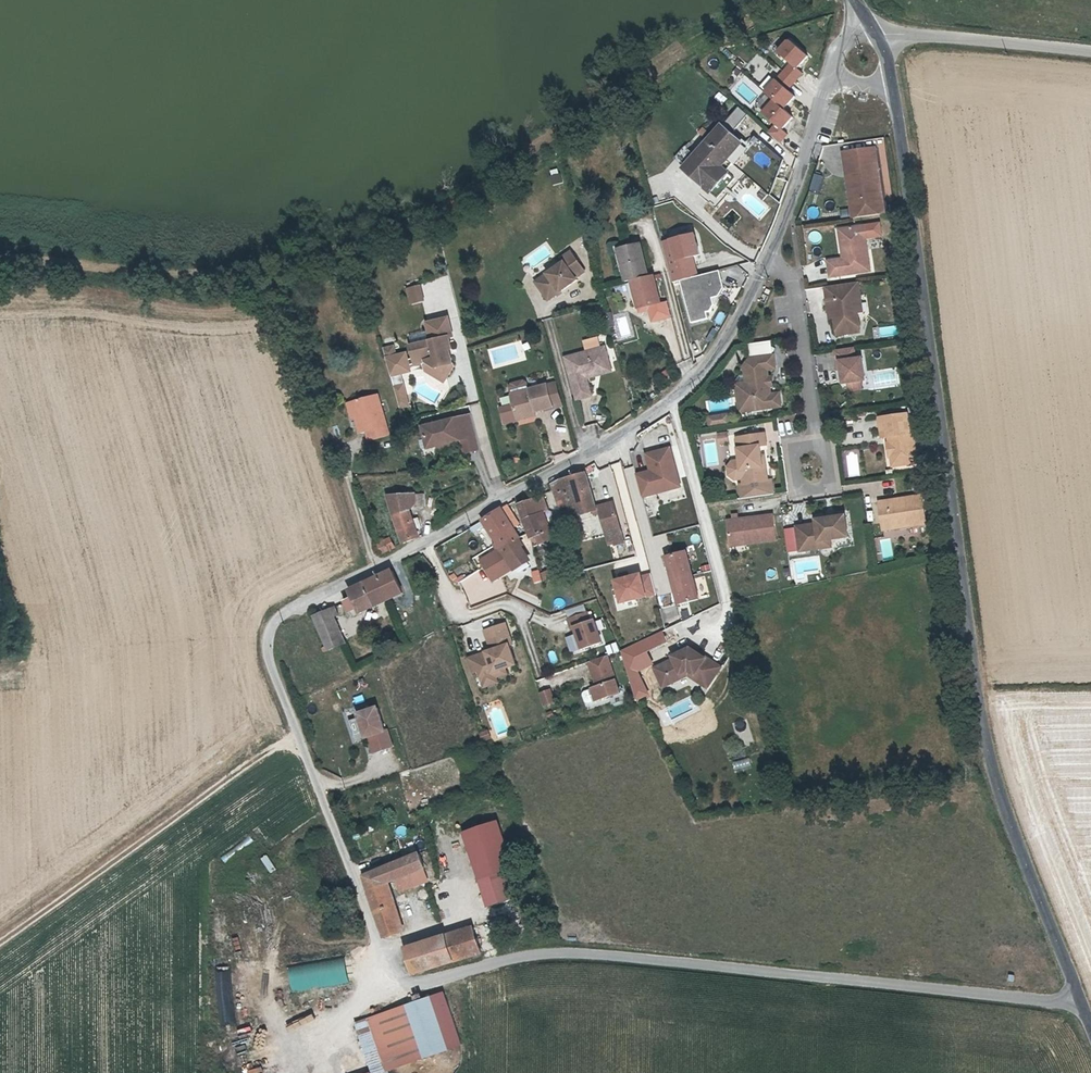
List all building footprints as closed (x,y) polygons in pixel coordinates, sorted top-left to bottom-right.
[(793,41),(783,54),(793,62),(801,69),(812,57),(793,41)] [(793,62),(783,74),(796,85),(806,74),(793,62)] [(779,82),(769,92),(789,110),(799,99),(779,82)] [(769,97),(759,108),(779,126),(785,131),(795,120),(769,97)] [(740,108),(730,120),(740,127),(749,115),(740,108)] [(747,145),(725,125),(685,170),(713,195),(734,172),(727,166),(747,145)] [(779,126),(771,134),(782,144),(790,136),(779,126)] [(841,157),(843,172),(850,172),(856,217),(849,218),(850,223),(882,218),(873,152),(841,157)] [(551,171),(554,184),(563,182),(559,169),(551,171)] [(850,172),(843,172),(849,218),(856,217),(850,172)] [(815,174),(812,191),(820,193),(824,176),(815,174)] [(842,262),(827,264),(829,281),(869,275),(862,229),(844,232),(847,250),(841,255),(842,262)] [(844,232),(838,233),(841,255),(847,250),(844,232)] [(699,234),(665,243),(676,282),(701,275),(697,262),(706,259),(699,234)] [(633,290),(654,284),(647,258),(626,264),(633,290)] [(564,269),(566,274),(537,292),(549,311),(579,291),(577,289),(587,283),(574,263),(564,269)] [(723,273),(683,283),(694,324),(713,319),(711,313),(717,305),(714,299),(722,297),(728,289),(723,273)] [(654,284),(633,290),(635,295),(639,294),(647,323),(669,317),(661,288),(656,289),(654,284)] [(407,289),(411,306),(427,301),(423,285),(407,289)] [(858,286),(825,291),(828,316),(833,316),(834,322),(836,340),(860,337),(857,317),(855,300),(860,299),(858,286)] [(714,322),(721,326),(727,315),(720,311),(714,322)] [(392,363),(382,366),(390,390),(399,388),(398,383),(406,380),(423,376),(424,376),(436,383),(435,385),(447,392),(453,380),(450,369),(447,370),(445,364),(450,363),(447,351),(451,350),(445,332),(425,338),(430,355),(410,361),(413,373),(407,375),(405,369),(395,372),(392,363)] [(396,345),(384,348),(386,357),(398,354),(396,345)] [(606,347),(567,358),(578,400),(593,395),(588,378),(595,376),(597,368),(611,365),(606,347)] [(854,352),(834,355),(836,367),(839,366),(840,374),(842,388),(847,388),(860,386),(864,386),(861,363),(855,364),(854,352)] [(775,359),(752,363),(747,371),(750,387),(751,397),(740,399),(743,416),(783,410),(781,398),(772,399),(771,391),(770,382),(769,373),(777,372),(775,359)] [(611,365),(597,368),(595,376),(615,372),(611,365)] [(667,383),(679,373),(673,366),(661,376),(667,383)] [(423,376),(425,385),(444,396),(447,392),(435,385),(436,383),(424,376),(423,376)] [(860,386),(847,388),(848,397),(861,395),(860,386)] [(750,387),(739,388),(740,399),(751,397),(750,387)] [(506,401),(508,409),(524,404),(521,396),(518,394),(507,398),(506,401)] [(541,399),(547,419),(557,416),(550,395),(541,399)] [(547,419),(541,399),(524,404),(508,409),(511,422),(498,425),(503,440),(515,436),(514,429),(530,425),(547,419)] [(401,400),(394,403),(396,412),(404,409),(401,400)] [(347,410),(358,445),(366,442),(369,451),(388,444),(373,401),(347,410)] [(404,409),(396,412),(399,422),(407,420),(404,409)] [(710,427),(732,424),(730,413),(709,416),(710,427)] [(780,420),(781,437),(797,436),(795,419),(780,420)] [(907,419),(879,423),(882,443),(892,442),(893,447),(886,448),(888,463),(897,461),(898,471),(916,468),(912,438),(910,439),(907,419)] [(514,429),(515,436),(532,431),(530,425),(514,429)] [(474,428),(425,442),(431,463),(442,459),(452,457),(462,454),(480,449),(474,428)] [(730,438),(722,439),(723,448),(731,447),(730,438)] [(767,438),(740,442),(742,459),(746,483),(746,489),(770,486),(768,471),(766,471),(764,461),(762,451),(769,450),(767,438)] [(674,448),(648,455),(652,471),(639,475),(645,499),(685,488),(674,448)] [(480,449),(462,454),(467,469),(484,464),(480,449)] [(452,457),(442,459),(444,467),(454,465),(452,457)] [(742,459),(735,460),(730,469),(731,477),(738,484),(746,483),(742,459)] [(586,478),(562,485),(565,495),(570,513),(573,523),(594,517),(595,520),(599,519),(588,484),(587,479),(586,478)] [(864,495),(879,494),(878,484),(864,485),(864,495)] [(558,497),(565,495),(562,485),(555,487),(558,497)] [(388,497),(401,542),(416,535),(413,527),(417,526),(419,524),(416,515),(410,517),(408,510),(411,507),(412,511),(421,508),(418,493),(388,497)] [(565,495),(558,497),(564,515),(570,513),(565,495)] [(520,505),(531,537),(545,532),(544,531),(539,511),(547,508),(543,498),(520,505)] [(510,501),(484,514),(501,545),(480,555),(489,574),(499,570),(500,570),(511,564),(506,555),(525,545),(514,524),(520,521),(510,501)] [(921,501),(901,504),(902,511),(922,508),(921,501)] [(901,504),(879,507),(883,536),(926,530),(922,508),(902,511),(901,504)] [(614,507),(605,509),(605,512),(601,514),(611,546),(615,545),(624,542),(617,516),(620,515),(618,509),(614,510),(614,507)] [(776,519),(731,524),(733,545),(750,543),(751,549),(779,545),(776,519)] [(846,520),(817,524),(818,528),(799,531),(802,556),(822,553),(821,546),(850,542),(846,520)] [(548,529),(544,531),(545,532),(531,537),(533,545),(539,543),(542,544),(545,541),(551,539),(548,529)] [(389,538),(378,543),(382,555),(394,549),(389,538)] [(688,550),(666,556),(679,607),(701,602),(688,550)] [(352,596),(345,600),(350,611),(385,592),(388,596),(402,589),(390,567),(348,589),(352,596)] [(535,582),(555,579),(554,570),(534,573),(535,582)] [(638,581),(626,584),(630,599),(642,596),(638,581)] [(626,584),(619,586),(623,601),(630,599),(626,584)] [(357,607),(360,612),(388,596),(385,592),(357,607)] [(663,610),(667,622),(679,618),(675,606),(663,610)] [(313,615),(328,649),(343,642),(330,608),(313,615)] [(573,629),(580,650),(599,644),(592,622),(588,623),(585,614),(567,621),(570,630),(573,629)] [(508,625),(487,632),(494,651),(472,658),(477,672),(482,670),(484,676),(497,672),(499,677),(509,673),(508,669),(519,666),(512,646),(515,645),(508,625)] [(654,664),(648,652),(668,643),(663,632),(618,653),(633,691),(644,686),(638,671),(654,664)] [(672,660),(653,670),(661,684),(687,670),(709,683),(719,667),(692,651),(690,653),(687,651),(687,648),(671,657),(672,660)] [(605,657),(586,663),(593,683),(596,682),(598,687),(589,689),(594,702),(617,694),(605,657)] [(687,670),(661,684),(662,688),(687,674),(706,687),(709,683),(687,670)] [(499,677),(497,672),(484,676),(490,695),(503,690),(499,677)] [(644,686),(633,691),(636,699),(648,695),(644,686)] [(550,690),(541,693),(544,704),(553,701),(550,690)] [(370,752),(389,746),(384,729),(382,730),(374,705),(366,708),(365,703),(353,707),(356,715),(346,719),(351,735),(361,732),(363,737),(365,736),(370,752)] [(490,730),(481,734),(484,743),(494,739),(490,730)] [(750,757),(733,761),(735,770),(752,766),(750,757)] [(490,816),(465,824),(481,871),(505,863),(490,816)] [(361,874),(382,937),(397,932),(381,881),(396,876),(421,868),(416,851),(361,874)] [(504,864),(481,873),(490,899),(514,890),(504,864)] [(421,868),(396,876),(400,888),(426,880),(421,868)] [(454,927),(463,955),(488,947),(480,919),(454,927)] [(463,955),(454,927),(403,941),(412,971),(463,955)] [(346,959),(290,969),(294,993),(351,983),(346,959)] [(432,997),(448,1049),(461,1045),(445,993),(432,997)] [(412,1032),(419,1056),(445,1048),(430,997),(404,1005),(411,1029),(412,1032)] [(419,1056),(412,1032),(411,1029),(404,1005),(367,1016),(375,1043),(361,1047),(369,1071),(369,1072),(384,1072),(382,1069),(420,1057),(419,1056)] [(375,1043),(367,1016),(353,1020),(361,1047),(375,1043)]
